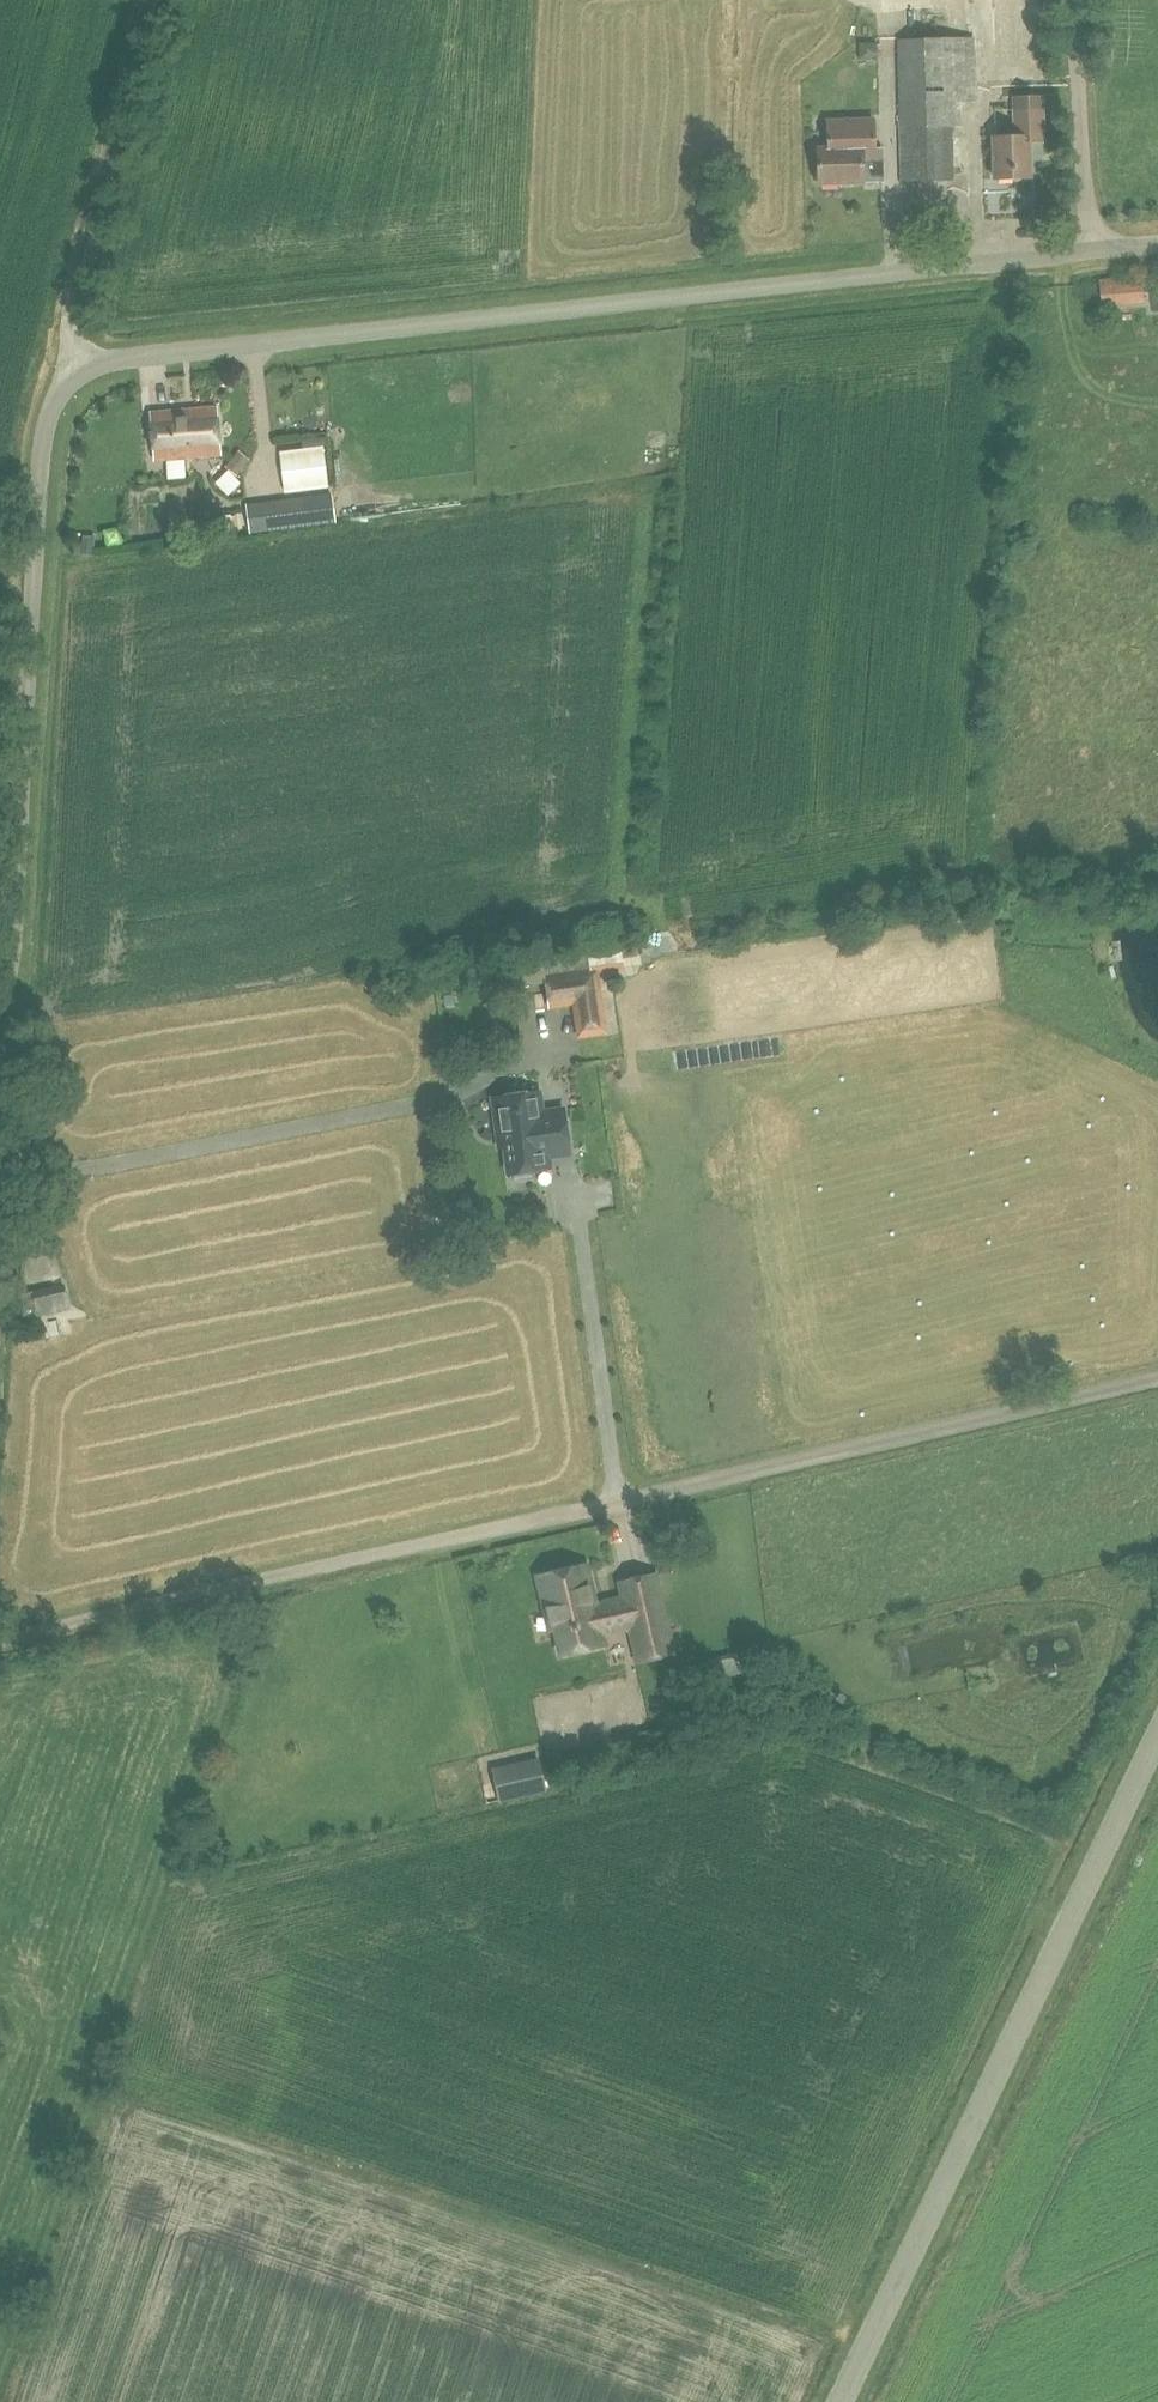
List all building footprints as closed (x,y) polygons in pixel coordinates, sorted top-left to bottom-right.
[(951,100),(976,99),(975,36),(898,38),(902,180),(952,179),(951,100)] [(1014,98),(1014,110),(1015,136),(993,137),(994,178),(1030,177),(1029,140),(1043,140),(1042,97),(1014,98)] [(864,182),(864,158),(876,158),(875,118),(828,120),(829,147),(818,147),(819,183),(864,182)] [(1101,304),(1145,300),(1143,276),(1099,280),(1101,304)] [(153,459),(220,455),(217,407),(150,411),(153,459)] [(291,474),(311,472),(307,441),(288,443),(291,474)] [(229,462),(241,472),(251,461),(239,451),(229,462)] [(247,533),(304,527),(301,501),(244,507),(247,533)] [(94,547),(74,544),(73,555),(93,557),(94,547)] [(640,933),(624,937),(626,952),(643,948),(640,933)] [(548,1004),(578,1000),(580,1013),(576,1014),(579,1034),(603,1030),(595,970),(544,977),(548,1004)] [(533,1085),(511,1088),(512,1094),(492,1096),(496,1133),(503,1133),(507,1171),(509,1171),(510,1178),(531,1176),(531,1168),(548,1166),(547,1156),(568,1153),(563,1107),(541,1109),(539,1090),(533,1091),(533,1085)] [(68,1306),(64,1287),(32,1294),(37,1316),(69,1308),(68,1306)] [(671,1651),(653,1573),(618,1581),(622,1596),(594,1603),(585,1563),(536,1575),(543,1608),(549,1607),(560,1653),(603,1643),(601,1632),(629,1626),(636,1659),(671,1651)] [(717,1679),(741,1674),(737,1652),(712,1658),(717,1679)] [(492,1771),(500,1802),(548,1790),(540,1760),(492,1771)]
